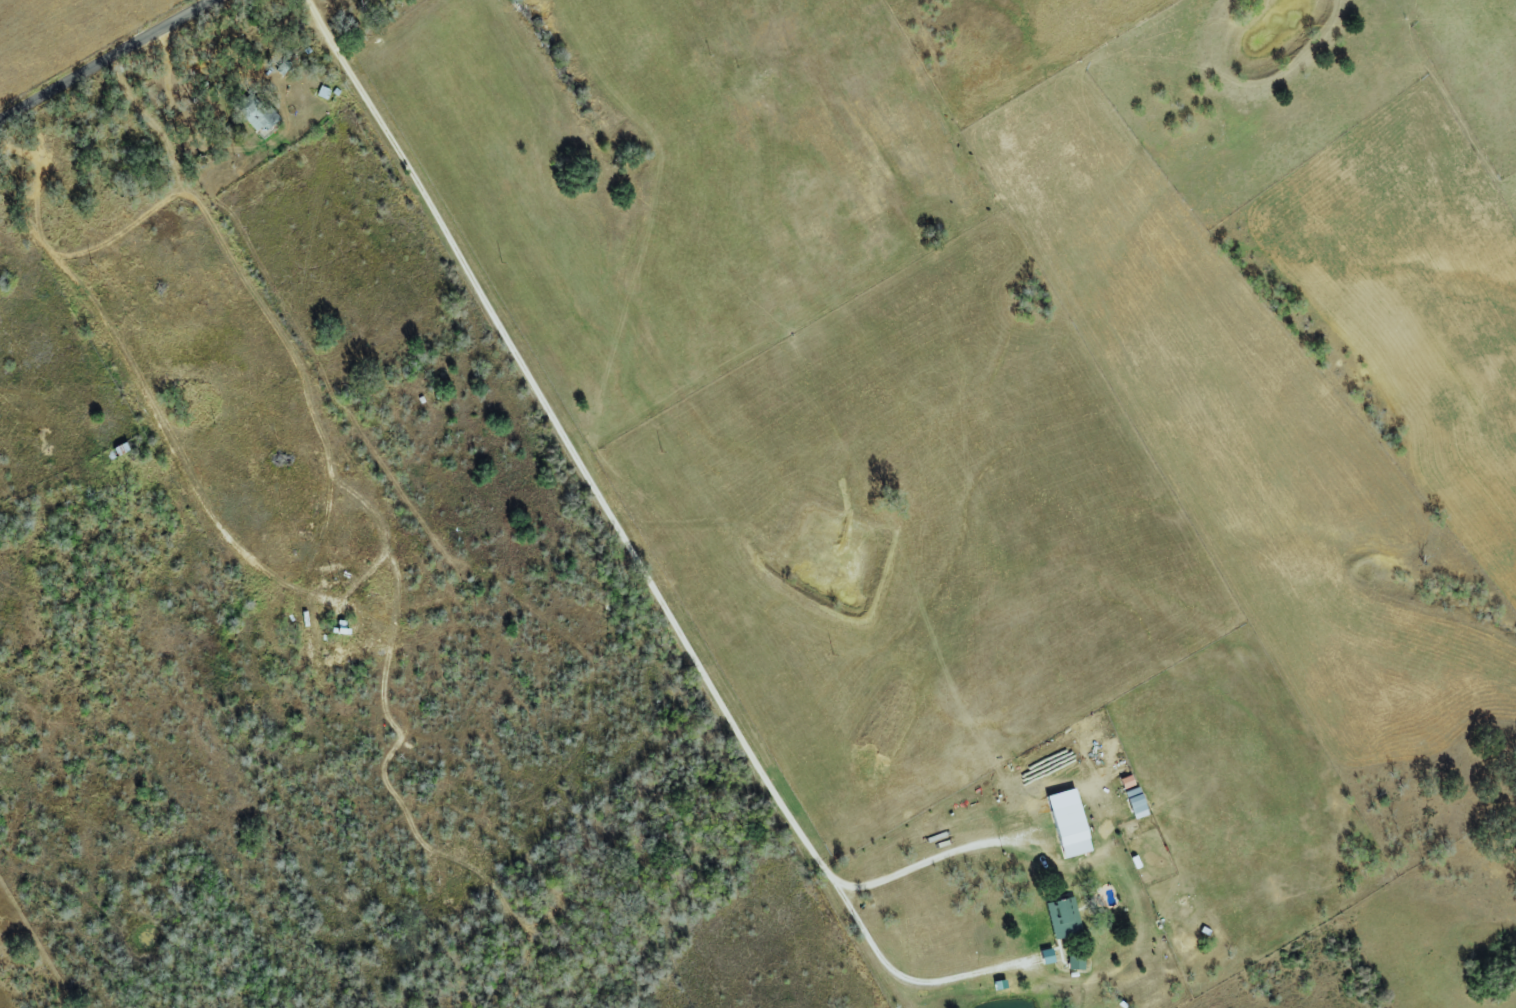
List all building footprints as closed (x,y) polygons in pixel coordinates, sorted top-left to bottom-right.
[(289,64),(281,59),(274,70),(281,75),(289,64)] [(326,100),(329,90),(318,86),(315,96),(326,100)] [(266,106),(263,109),(247,92),(231,107),(254,131),(259,127),(264,131),(277,118),(266,106)] [(1133,819),(1148,815),(1139,787),(1124,792),(1133,819)] [(1063,858),(1091,852),(1080,803),(1052,810),(1063,858)] [(1053,939),(1081,932),(1072,897),(1044,904),(1053,939)] [(1083,971),(1084,959),(1068,957),(1066,968),(1083,971)]
